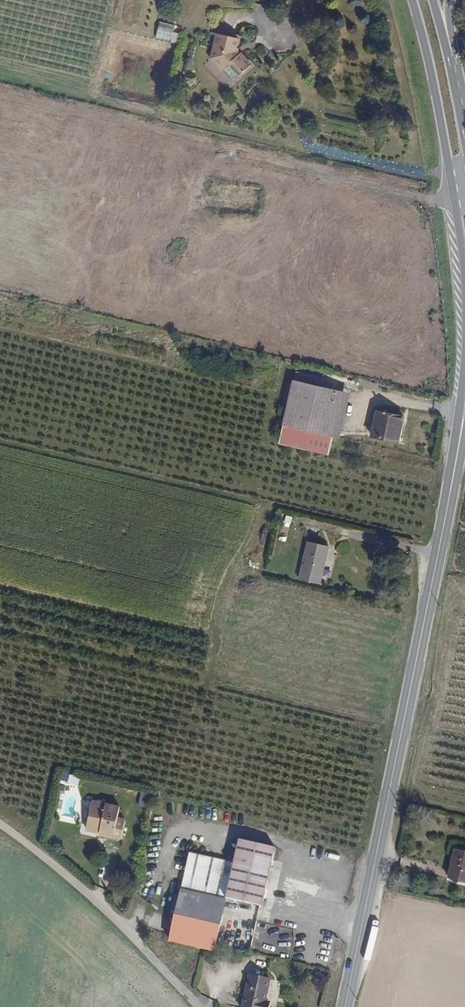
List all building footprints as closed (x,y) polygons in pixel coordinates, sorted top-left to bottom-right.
[(241,50),(244,35),(223,30),(218,56),(229,68),(231,66),(231,67),(237,60),(249,72),(260,61),(247,50),(244,52),(241,50)] [(249,72),(237,60),(231,67),(243,78),(249,72)] [(318,380),(290,372),(288,379),(317,388),(318,380)] [(324,455),(339,394),(317,388),(288,379),(273,442),(324,455)] [(393,443),(399,419),(372,411),(365,435),(393,443)] [(322,584),(327,564),(324,564),(328,546),(309,542),(300,579),(322,584)] [(67,784),(77,787),(80,777),(70,774),(67,784)] [(146,806),(149,792),(141,791),(138,805),(146,806)] [(67,794),(63,815),(72,817),(77,796),(67,794)] [(133,841),(135,822),(127,821),(128,809),(100,807),(98,835),(111,836),(117,837),(116,840),(133,841)] [(270,913),(282,852),(246,845),(240,868),(197,858),(187,904),(183,921),(178,946),(221,956),(233,905),(270,913)] [(452,849),(446,879),(464,883),(464,851),(452,849)] [(183,921),(187,904),(181,903),(178,920),(183,921)] [(279,986),(258,982),(253,1006),(276,1006),(275,1006),(279,986)]
